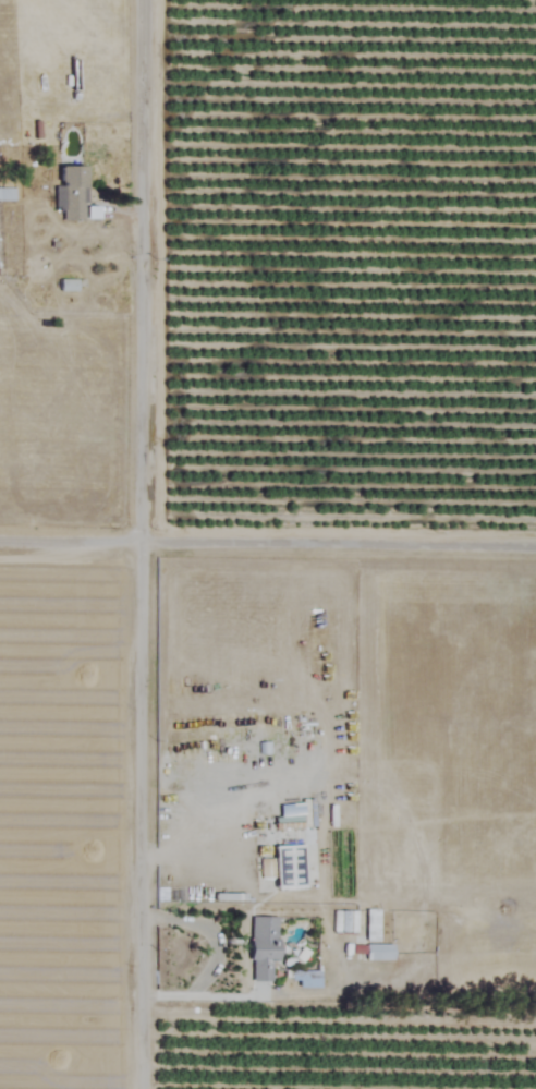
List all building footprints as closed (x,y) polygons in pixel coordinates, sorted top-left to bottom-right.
[(85,222),(85,168),(56,168),(56,211),(63,211),(63,222),(85,222)] [(303,890),(303,846),(273,846),(273,890),(303,890)] [(380,910),(366,910),(366,941),(380,941),(380,910)] [(357,934),(357,911),(334,911),(334,934),(357,934)] [(278,962),(278,918),(251,918),(251,982),(273,982),(273,962),(278,962)] [(393,961),(393,946),(366,946),(366,961),(393,961)]
